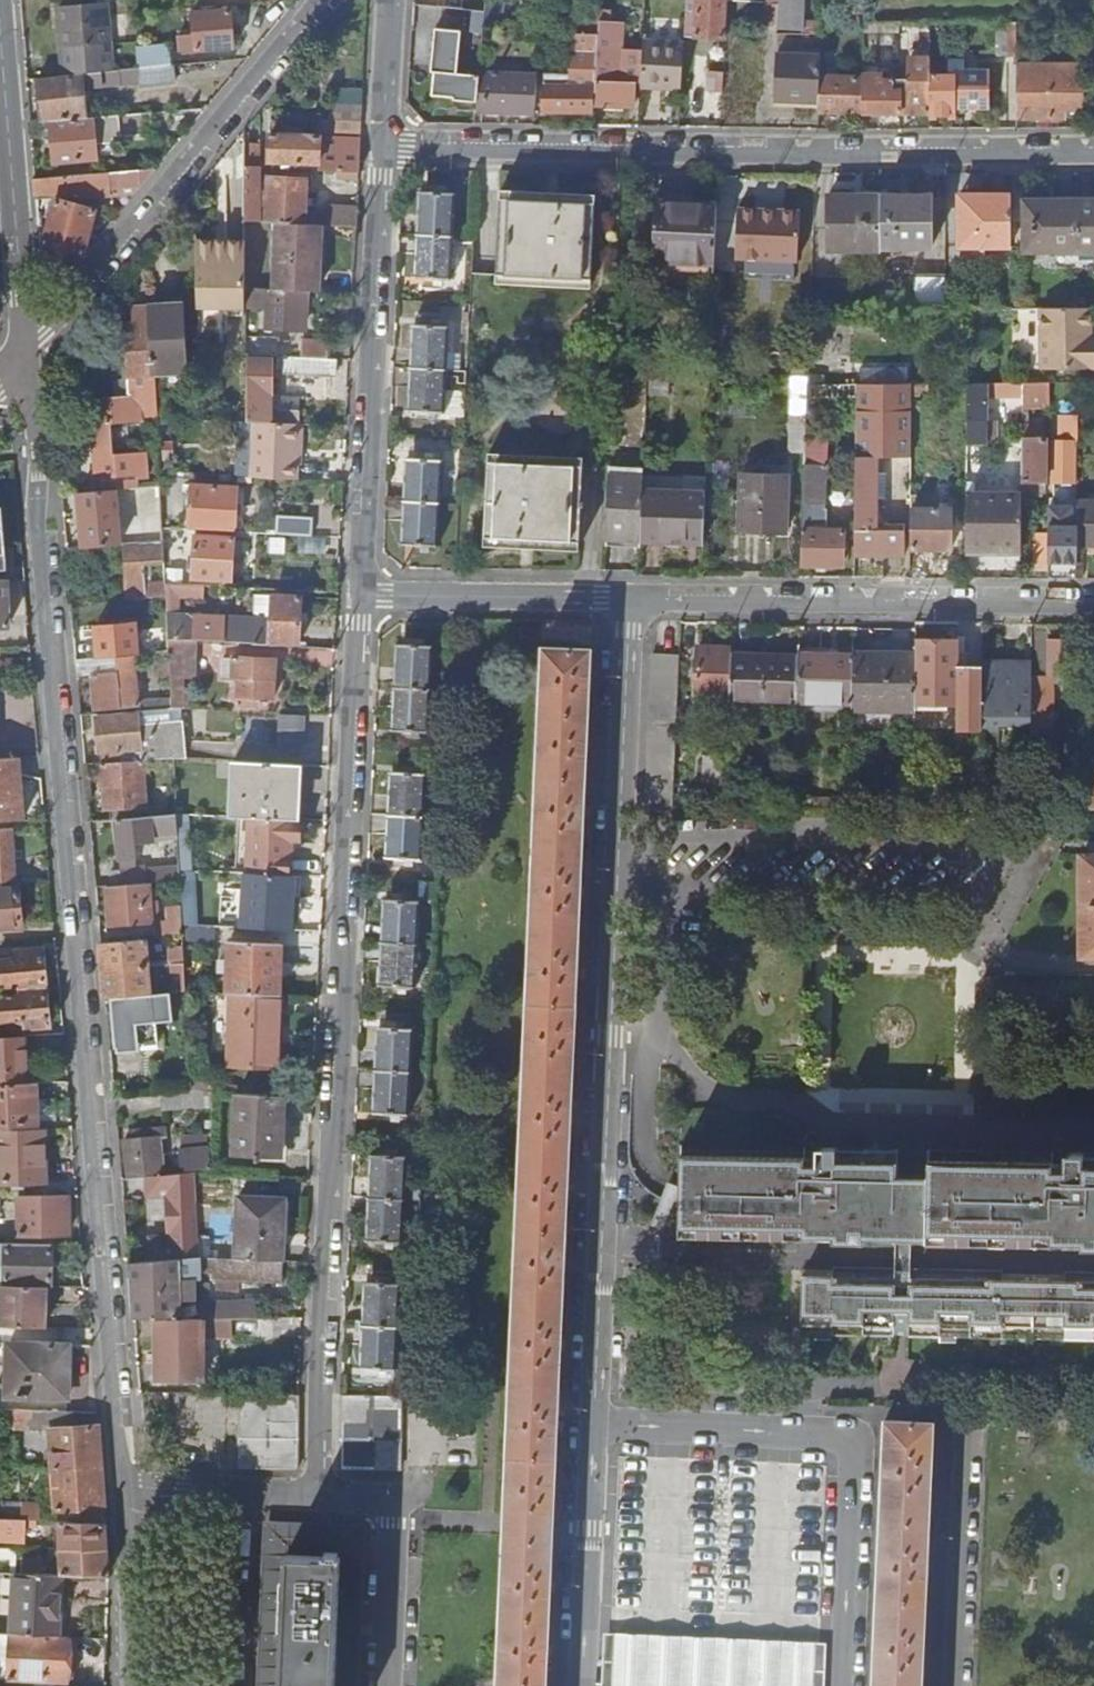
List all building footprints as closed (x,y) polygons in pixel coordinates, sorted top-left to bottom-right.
[(484,23),(502,24),(504,0),(487,0),(484,23)] [(684,36),(723,39),(725,0),(686,0),(684,36)] [(822,22),(802,20),(803,0),(778,0),(778,3),(777,25),(777,32),(821,34),(822,22)] [(778,3),(766,2),(765,25),(777,25),(778,3)] [(111,72),(105,3),(57,7),(63,76),(111,72)] [(544,111),(594,112),(596,81),(599,22),(600,11),(600,6),(594,6),(594,11),(582,10),(581,34),(573,33),(571,75),(544,74),(544,85),(544,111)] [(195,45),(189,45),(189,51),(232,49),(229,12),(193,14),(195,39),(195,45)] [(599,22),(596,81),(597,81),(596,105),(635,106),(636,84),(640,84),(641,56),(616,54),(617,23),(599,22)] [(1017,22),(999,22),(999,55),(1017,55),(1017,22)] [(477,102),(479,76),(458,74),(461,31),(435,29),(432,65),(435,66),(432,96),(454,98),(454,100),(477,102)] [(640,84),(639,89),(680,90),(683,41),(643,39),(641,56),(640,84)] [(165,47),(135,49),(135,50),(136,69),(168,66),(165,47)] [(941,53),(930,53),(930,58),(930,113),(930,115),(956,115),(956,105),(989,105),(989,72),(957,72),(957,78),(940,78),(941,53)] [(776,55),(774,100),(818,101),(820,69),(820,56),(776,55)] [(866,87),(863,87),(863,112),(930,113),(930,58),(911,57),(911,75),(905,80),(906,89),(891,89),(891,80),(880,80),(880,74),(866,74),(866,87)] [(760,63),(725,61),(724,72),(723,93),(723,95),(759,96),(760,63)] [(1084,65),(1017,64),(1016,117),(1065,117),(1065,106),(1084,106),(1084,65)] [(173,82),(172,66),(168,66),(136,69),(137,82),(137,85),(173,82)] [(120,84),(137,82),(136,69),(119,71),(120,84)] [(863,87),(863,78),(825,77),(826,69),(820,69),(818,101),(818,112),(863,113),(863,112),(863,87)] [(111,72),(63,76),(36,79),(41,123),(49,123),(86,119),(81,81),(88,80),(89,87),(120,84),(119,71),(111,72)] [(723,93),(724,72),(708,72),(707,92),(723,93)] [(476,109),(476,110),(503,110),(510,111),(535,111),(538,76),(480,74),(479,76),(477,102),(476,109)] [(905,80),(891,80),(891,89),(906,89),(905,80)] [(357,174),(361,94),(329,92),(329,106),(328,106),(328,126),(320,126),(320,114),(313,114),(313,136),(269,136),(268,162),(318,163),(319,171),(357,174)] [(150,133),(149,113),(86,119),(49,123),(53,163),(94,159),(94,145),(119,142),(119,136),(150,133)] [(258,144),(244,144),(244,222),(258,223),(258,144)] [(135,193),(154,170),(33,179),(34,194),(108,196),(135,193)] [(356,228),(357,209),(327,207),(327,216),(304,215),(306,181),(267,179),(265,223),(276,224),(320,226),(356,228)] [(500,190),(500,199),(594,203),(594,195),(500,190)] [(452,279),(456,193),(425,191),(420,277),(452,279)] [(880,246),(880,194),(829,194),(829,248),(880,248),(880,246)] [(931,194),(880,194),(880,246),(931,246),(931,194)] [(959,246),(1010,246),(1011,196),(960,196),(959,246)] [(41,244),(82,255),(92,215),(96,216),(99,208),(95,206),(94,209),(55,199),(41,244)] [(500,199),(497,274),(590,278),(594,203),(500,199)] [(717,201),(655,200),(653,261),(714,263),(717,201)] [(1075,255),(1075,205),(1024,205),(1024,255),(1075,255)] [(1075,205),(1075,255),(1093,255),(1093,205),(1075,205)] [(737,207),(736,228),(742,235),(741,257),(796,260),(799,210),(777,209),(774,211),(762,211),(760,208),(737,207)] [(318,292),(320,226),(276,224),(274,290),(303,291),(318,292)] [(216,241),(195,240),(196,244),(197,307),(226,307),(243,308),(243,295),(243,288),(244,241),(224,241),(224,245),(216,245),(216,241)] [(63,278),(82,255),(41,244),(38,243),(41,272),(63,278)] [(590,278),(497,274),(496,283),(589,288),(590,278)] [(914,309),(945,308),(944,276),(914,276),(914,309)] [(302,331),(303,291),(274,290),(267,290),(266,329),(302,331)] [(128,362),(129,378),(154,377),(153,372),(186,371),(182,304),(135,306),(135,323),(126,323),(128,362)] [(1041,357),(1093,357),(1093,345),(1091,345),(1091,335),(1091,308),(1075,308),(1041,308),(1041,357)] [(445,413),(449,326),(419,325),(413,412),(445,413)] [(243,355),(247,355),(274,357),(276,338),(243,337),(243,355)] [(301,358),(329,360),(329,345),(302,343),(301,358)] [(334,376),(335,360),(329,360),(301,358),(283,357),(282,374),(334,376)] [(1041,357),(1041,368),(1093,367),(1093,357),(1041,357)] [(247,358),(246,422),(254,422),(297,425),(298,425),(298,411),(278,410),(278,408),(270,408),(272,358),(247,358)] [(130,395),(129,378),(128,362),(121,363),(123,396),(130,395)] [(792,448),(807,448),(810,375),(794,375),(792,448)] [(154,377),(129,378),(130,395),(154,393),(154,377)] [(969,383),(966,439),(973,439),(973,434),(987,434),(988,383),(969,383)] [(855,529),(877,529),(877,524),(878,498),(885,498),(886,472),(877,472),(878,458),(911,459),(912,384),(857,384),(856,497),(855,529)] [(154,393),(130,395),(123,396),(89,398),(94,477),(136,474),(137,477),(145,477),(144,455),(111,457),(108,422),(155,418),(155,417),(154,393)] [(1050,405),(1023,405),(1022,480),(1047,480),(1047,439),(1050,439),(1050,405)] [(1078,426),(1078,433),(1093,433),(1093,416),(1078,416),(1078,426)] [(254,422),(253,478),(296,480),(297,425),(254,422)] [(1074,443),(1078,443),(1078,437),(1078,433),(1078,426),(1065,425),(1065,443),(1053,443),(1053,480),(1074,480),(1074,443)] [(488,453),(488,462),(582,466),(583,458),(488,453)] [(437,544),(442,459),(411,458),(407,543),(437,544)] [(582,466),(488,462),(485,536),(578,541),(580,505),(584,505),(584,501),(580,501),(582,466)] [(804,463),(802,513),(816,514),(817,504),(825,504),(826,464),(804,463)] [(136,474),(94,477),(95,490),(114,489),(146,486),(145,477),(137,477),(136,474)] [(607,474),(605,539),(640,541),(643,490),(643,476),(607,474)] [(787,476),(741,474),(740,530),(785,532),(787,476)] [(1022,480),(1022,491),(1047,491),(1047,480),(1022,480)] [(974,483),(966,483),(965,549),(1021,549),(1022,494),(974,494),(974,483)] [(192,486),(189,529),(233,532),(235,488),(192,486)] [(114,489),(95,490),(76,492),(81,548),(119,545),(114,489)] [(643,490),(640,541),(702,543),(705,492),(643,490)] [(802,528),(800,564),(843,565),(844,529),(855,529),(856,497),(840,497),(840,529),(802,528)] [(1093,545),(1093,499),(1077,499),(1077,525),(1077,545),(1093,545)] [(910,508),(910,549),(951,550),(952,509),(910,508)] [(279,534),(310,536),(311,517),(276,515),(275,534),(279,534)] [(855,552),(856,553),(904,555),(905,524),(877,524),(877,529),(855,529),(855,552)] [(1048,562),(1076,563),(1077,545),(1077,525),(1049,525),(1049,533),(1048,562)] [(176,529),(160,528),(161,541),(162,550),(176,548),(176,529)] [(1035,572),(1048,572),(1048,562),(1049,533),(1036,532),(1035,572)] [(578,541),(485,536),(484,545),(578,550),(578,541)] [(230,581),(232,539),(193,537),(191,578),(230,581)] [(162,550),(161,541),(139,543),(139,546),(123,546),(125,598),(142,597),(141,566),(162,564),(162,562),(162,550)] [(162,562),(162,564),(163,584),(170,584),(171,576),(174,577),(173,562),(162,562)] [(7,579),(0,580),(0,627),(8,627),(7,579)] [(213,586),(170,584),(170,597),(212,599),(213,586)] [(271,619),(253,618),(253,642),(252,644),(299,647),(300,621),(300,613),(300,597),(271,596),(271,619)] [(271,619),(271,596),(253,596),(253,618),(271,619)] [(253,618),(165,614),(166,640),(253,642),(253,618)] [(94,626),(97,658),(113,657),(133,655),(136,654),(133,623),(94,626)] [(916,638),(916,655),(916,679),(956,680),(956,692),(958,692),(958,728),(981,729),(982,665),(958,665),(958,639),(916,638)] [(1032,675),(1032,714),(1034,714),(1034,712),(1050,712),(1051,677),(1054,677),(1070,677),(1073,677),(1073,640),(1049,639),(1049,675),(1032,675)] [(194,641),(166,640),(167,652),(168,674),(170,708),(179,709),(187,709),(187,690),(182,689),(182,675),(193,675),(194,641)] [(428,731),(433,644),(402,643),(397,729),(428,731)] [(731,655),(731,648),(698,646),(698,667),(692,667),(692,676),(697,676),(696,696),(729,697),(731,655)] [(510,1397),(498,1685),(546,1685),(558,1398),(590,649),(543,647),(510,1397)] [(854,653),(798,652),(798,657),(796,702),(852,703),(854,653)] [(671,809),(678,654),(651,653),(644,818),(671,819),(671,809)] [(916,655),(854,653),(852,703),(852,708),(916,710),(916,679),(916,655)] [(133,655),(113,657),(115,672),(92,675),(95,710),(137,706),(133,655)] [(753,656),(731,655),(729,697),(728,702),(754,703),(796,704),(796,702),(798,657),(763,656),(762,660),(753,659),(753,656)] [(272,698),(273,659),(231,657),(231,666),(237,667),(235,706),(257,707),(258,697),(272,698)] [(1032,668),(1032,659),(1019,660),(1020,668),(1032,668)] [(1013,738),(1031,737),(1032,714),(1032,675),(1032,668),(1020,668),(1019,660),(982,660),(982,665),(981,729),(981,733),(1012,732),(1013,738)] [(754,703),(728,702),(728,719),(754,720),(754,703)] [(796,702),(796,704),(796,710),(852,711),(852,708),(852,703),(796,702)] [(134,710),(134,711),(134,713),(95,717),(99,753),(100,753),(101,763),(141,760),(172,758),(182,759),(179,709),(170,708),(134,710)] [(1051,729),(1051,714),(1034,714),(1034,729),(1051,729)] [(301,745),(303,717),(279,716),(279,730),(277,730),(277,744),(301,745)] [(1055,729),(1051,729),(1034,729),(1033,751),(1056,751),(1055,729)] [(714,798),(723,799),(726,737),(712,737),(711,757),(705,757),(704,780),(714,781),(714,798)] [(22,821),(16,757),(0,758),(0,822),(22,821)] [(141,760),(101,763),(102,807),(108,806),(143,805),(141,760)] [(295,765),(234,761),(230,817),(248,818),(292,820),(295,765)] [(426,773),(395,771),(391,857),(422,859),(426,773)] [(1093,807),(1093,787),(1082,807),(1093,807)] [(143,805),(108,806),(109,819),(114,818),(144,816),(143,805)] [(176,823),(175,814),(144,816),(114,818),(117,858),(121,858),(122,863),(129,863),(129,857),(134,857),(132,842),(151,840),(150,825),(176,823)] [(189,815),(175,814),(176,823),(179,870),(193,871),(189,815)] [(245,874),(288,876),(289,843),(298,843),(299,821),(292,820),(248,818),(245,874)] [(14,883),(11,828),(0,829),(0,884),(14,883)] [(1091,840),(1090,854),(1082,854),(1081,955),(1093,955),(1093,840),(1091,840)] [(167,880),(167,874),(161,874),(161,868),(145,869),(144,865),(119,867),(120,883),(167,880)] [(288,876),(245,874),(243,874),(240,928),(292,931),(293,909),(294,898),(295,876),(288,876)] [(179,880),(156,882),(157,895),(180,894),(179,880)] [(147,882),(105,885),(109,927),(150,924),(147,882)] [(0,888),(0,930),(20,928),(17,887),(0,888)] [(384,983),(415,985),(420,900),(389,897),(384,983)] [(182,933),(181,926),(181,915),(175,916),(175,921),(164,921),(165,934),(182,933)] [(212,942),(213,928),(181,926),(182,933),(182,937),(182,941),(212,942)] [(169,965),(183,964),(182,941),(182,937),(168,937),(169,965)] [(100,942),(102,970),(146,967),(144,939),(100,942)] [(230,994),(279,996),(282,945),(230,942),(228,994),(230,994)] [(44,988),(43,950),(18,951),(18,953),(18,959),(9,960),(0,960),(0,985),(10,984),(11,990),(44,988)] [(170,993),(185,992),(183,964),(169,965),(170,993)] [(102,970),(104,997),(111,997),(148,994),(146,967),(102,970)] [(44,988),(11,990),(11,995),(0,996),(0,1021),(12,1021),(21,1020),(21,1027),(21,1028),(46,1027),(44,988)] [(148,994),(111,997),(115,1052),(138,1050),(138,1045),(155,1043),(153,1022),(172,1021),(169,992),(151,994),(148,994)] [(277,1042),(279,996),(230,994),(227,1064),(279,1067),(280,1042),(277,1042)] [(366,1019),(364,1063),(377,1063),(379,1020),(366,1019)] [(408,1114),(414,1028),(382,1026),(377,1112),(408,1114)] [(24,1036),(0,1037),(0,1084),(26,1084),(24,1036)] [(184,1080),(169,1081),(169,1090),(184,1090),(184,1080)] [(10,1130),(9,1124),(37,1123),(36,1083),(26,1084),(0,1084),(0,1131),(10,1130)] [(191,1105),(212,1104),(213,1092),(190,1091),(160,1093),(162,1108),(191,1105)] [(280,1153),(283,1096),(236,1093),(233,1151),(254,1152),(254,1159),(258,1159),(258,1152),(280,1153)] [(44,1182),(43,1129),(10,1130),(0,1131),(0,1183),(44,1182)] [(165,1138),(164,1129),(133,1132),(133,1140),(123,1141),(127,1177),(162,1173),(159,1139),(165,1138)] [(705,1228),(777,1229),(802,1230),(801,1232),(895,1233),(909,1234),(911,1234),(1093,1237),(1093,1153),(926,1150),(926,1174),(896,1174),(896,1149),(821,1149),(814,1153),(814,1164),(805,1164),(805,1149),(803,1149),(803,1154),(683,1153),(683,1147),(682,1147),(679,1228),(705,1228)] [(209,1168),(207,1148),(180,1152),(182,1170),(209,1168)] [(402,1240),(406,1155),(375,1153),(370,1239),(402,1240)] [(194,1173),(146,1178),(147,1197),(166,1195),(168,1237),(148,1238),(150,1261),(199,1257),(195,1192),(194,1173)] [(236,1259),(280,1261),(281,1242),(278,1242),(280,1197),(238,1195),(236,1259)] [(67,1234),(67,1196),(19,1196),(19,1199),(19,1235),(67,1234)] [(909,1234),(895,1233),(895,1268),(910,1268),(911,1234),(909,1234)] [(5,1243),(4,1285),(46,1286),(51,1286),(52,1244),(5,1243)] [(128,1263),(132,1318),(155,1319),(230,1319),(256,1319),(256,1301),(208,1301),(208,1283),(199,1283),(200,1305),(186,1305),(185,1310),(179,1309),(179,1301),(184,1300),(184,1296),(188,1296),(188,1285),(193,1285),(193,1279),(199,1279),(199,1271),(213,1272),(212,1276),(229,1277),(228,1284),(240,1285),(240,1278),(280,1280),(280,1261),(236,1259),(199,1257),(150,1261),(128,1263)] [(801,1270),(800,1333),(1093,1339),(1093,1275),(911,1272),(910,1268),(895,1268),(895,1271),(801,1270)] [(395,1368),(400,1281),(368,1280),(364,1366),(395,1368)] [(3,1285),(0,1285),(0,1326),(1,1326),(45,1327),(46,1286),(4,1285),(3,1285)] [(275,1318),(277,1298),(261,1296),(258,1316),(275,1318)] [(230,1319),(155,1319),(157,1337),(156,1382),(201,1383),(200,1337),(230,1337),(230,1319)] [(66,1398),(68,1344),(8,1343),(5,1396),(66,1398)] [(297,1468),(297,1396),(240,1395),(239,1468),(297,1468)] [(342,1469),(399,1470),(400,1397),(343,1395),(342,1469)] [(30,1422),(31,1410),(15,1410),(14,1421),(30,1422)] [(49,1429),(52,1471),(100,1467),(97,1426),(74,1427),(74,1412),(43,1411),(42,1422),(49,1429)] [(874,1685),(921,1685),(933,1422),(886,1420),(874,1685)] [(30,1433),(30,1422),(14,1421),(14,1432),(30,1433)] [(604,1685),(826,1685),(837,1466),(614,1456),(604,1685)] [(76,1522),(104,1523),(100,1467),(52,1471),(55,1511),(80,1509),(80,1515),(75,1515),(76,1522)] [(21,1519),(40,1520),(41,1504),(21,1503),(21,1519)] [(58,1521),(59,1548),(106,1550),(104,1523),(76,1522),(58,1521)] [(361,1529),(338,1528),(337,1525),(331,1524),(331,1528),(269,1525),(262,1685),(354,1685),(361,1529)] [(106,1550),(59,1548),(60,1575),(107,1576),(106,1550)] [(21,1573),(48,1574),(48,1567),(42,1567),(42,1559),(22,1558),(21,1573)] [(11,1633),(58,1636),(59,1613),(60,1575),(48,1574),(21,1573),(14,1573),(6,1573),(0,1572),(0,1599),(5,1600),(4,1614),(12,1614),(11,1633)] [(11,1633),(9,1633),(7,1678),(67,1682),(72,1676),(73,1660),(68,1654),(69,1637),(58,1636),(11,1633)]
